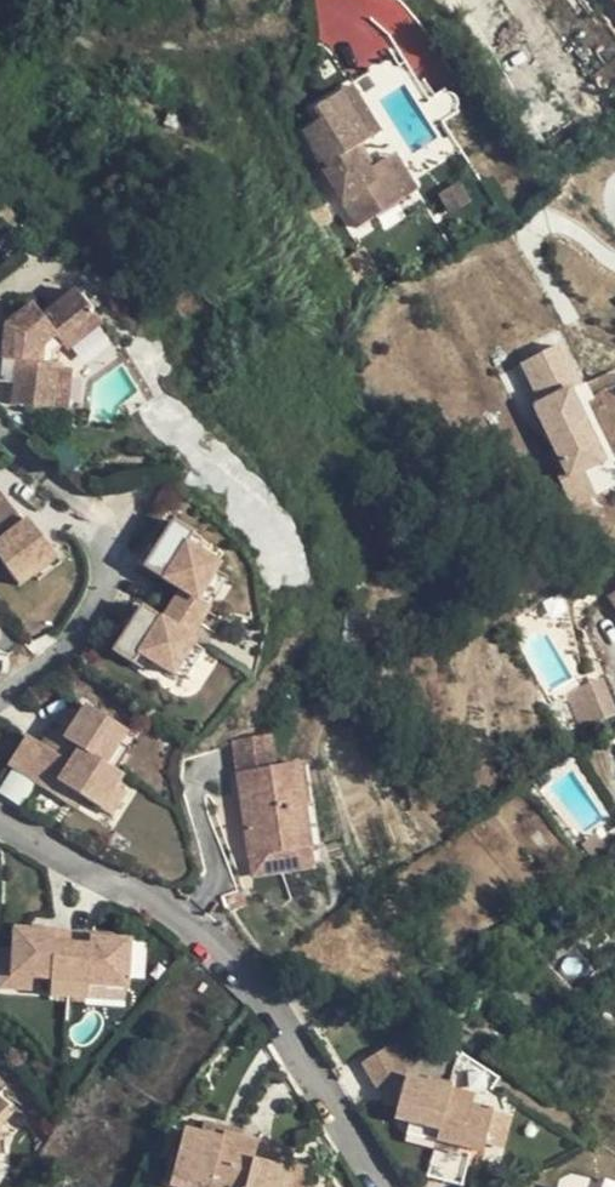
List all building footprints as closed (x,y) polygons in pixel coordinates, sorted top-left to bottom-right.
[(355,81),(345,87),(374,134),(384,128),(355,81)] [(345,87),(317,104),(325,116),(306,128),(325,162),(363,222),(409,193),(386,155),(372,164),(359,144),(374,134),(345,87)] [(540,93),(521,106),(539,130),(557,117),(540,93)] [(397,149),(386,155),(409,193),(420,186),(397,149)] [(474,198),(461,177),(440,190),(453,211),(474,198)] [(5,329),(2,362),(9,363),(16,372),(15,379),(12,406),(53,411),(58,367),(52,367),(54,356),(62,349),(65,353),(100,326),(75,294),(41,320),(32,308),(5,329)] [(554,346),(519,364),(539,402),(533,406),(567,473),(558,477),(572,503),(596,491),(587,474),(614,461),(554,346)] [(9,363),(2,362),(1,370),(7,378),(15,379),(16,372),(9,363)] [(73,369),(58,367),(53,411),(68,412),(73,369)] [(52,552),(28,521),(24,523),(4,496),(0,499),(0,564),(13,581),(52,552)] [(141,565),(185,593),(193,599),(211,574),(215,567),(191,551),(183,545),(189,535),(169,522),(141,565)] [(198,541),(189,535),(183,545),(191,551),(198,541)] [(61,564),(52,552),(13,581),(17,586),(32,575),(37,582),(61,564)] [(226,584),(211,574),(193,599),(208,608),(226,584)] [(185,593),(165,622),(188,637),(208,608),(193,599),(185,593)] [(188,637),(165,622),(142,607),(112,651),(132,664),(138,653),(149,660),(172,674),(175,670),(185,676),(205,647),(188,637)] [(141,670),(149,660),(138,653),(132,664),(141,670)] [(614,712),(614,694),(608,680),(568,698),(582,727),(614,712)] [(66,737),(56,732),(51,729),(41,744),(28,735),(8,766),(52,794),(58,784),(82,799),(99,810),(115,786),(122,775),(113,770),(104,763),(119,741),(126,730),(87,706),(80,716),(66,737)] [(70,711),(56,732),(66,737),(80,716),(70,711)] [(264,728),(234,743),(237,772),(268,768),(264,728)] [(129,747),(119,741),(104,763),(113,770),(129,747)] [(310,762),(301,763),(306,805),(301,805),(308,849),(321,847),(310,762)] [(250,856),(308,849),(301,805),(306,805),(301,763),(268,768),(237,772),(242,800),(249,800),(253,825),(246,826),(250,856)] [(75,809),(82,799),(58,784),(52,794),(75,809)] [(126,794),(115,786),(99,810),(111,817),(126,794)] [(242,800),(246,826),(253,825),(249,800),(242,800)] [(588,837),(577,846),(589,860),(600,852),(588,837)] [(310,867),(308,849),(250,856),(253,874),(310,867)] [(369,859),(371,863),(375,870),(376,872),(384,868),(377,855),(369,859)] [(366,874),(375,870),(371,863),(363,868),(366,874)] [(532,890),(524,898),(531,906),(540,898),(532,890)] [(568,923),(555,914),(548,923),(561,932),(568,923)] [(14,929),(14,949),(13,977),(37,978),(51,979),(51,996),(70,997),(72,932),(42,930),(30,930),(14,929)] [(90,929),(91,933),(91,937),(111,938),(111,930),(90,929)] [(128,939),(111,938),(91,937),(91,933),(72,932),(70,997),(87,999),(88,984),(110,986),(127,987),(128,939)] [(37,990),(37,978),(13,977),(14,949),(1,948),(0,988),(37,990)] [(110,1000),(110,986),(88,984),(87,999),(110,1000)] [(446,1101),(449,1089),(411,1079),(390,1044),(362,1060),(382,1092),(398,1081),(403,1087),(395,1115),(395,1118),(410,1122),(438,1128),(446,1101)] [(0,1096),(15,1080),(6,1072),(13,1064),(0,1053),(0,1096)] [(382,1092),(395,1115),(403,1087),(398,1081),(382,1092)] [(475,1096),(449,1089),(446,1101),(471,1108),(475,1096)] [(9,1104),(0,1096),(0,1116),(9,1104)] [(492,1113),(471,1108),(446,1101),(438,1128),(435,1140),(452,1144),(481,1151),(485,1140),(492,1113)] [(9,1104),(0,1116),(0,1126),(15,1109),(9,1104)] [(504,1115),(492,1113),(485,1140),(496,1142),(504,1115)] [(206,1121),(204,1127),(226,1133),(243,1138),(245,1131),(206,1121)] [(407,1133),(435,1140),(438,1128),(410,1122),(407,1133)] [(226,1133),(204,1127),(202,1134),(224,1140),(226,1133)] [(243,1138),(226,1133),(224,1140),(202,1134),(186,1130),(180,1151),(174,1171),(174,1174),(208,1183),(207,1186),(230,1186),(243,1138)] [(291,1170),(255,1161),(260,1142),(243,1138),(230,1186),(287,1186),(291,1170)] [(450,1150),(452,1144),(435,1140),(434,1146),(450,1150)] [(297,1152),(260,1142),(255,1161),(291,1170),(297,1152)] [(443,1179),(450,1150),(434,1146),(426,1174),(443,1179)] [(167,1168),(174,1171),(180,1151),(172,1150),(167,1168)] [(445,1179),(453,1151),(450,1150),(443,1179),(445,1179)] [(470,1155),(453,1151),(445,1179),(463,1183),(470,1155)] [(310,1176),(291,1170),(287,1186),(307,1186),(310,1176)] [(173,1186),(207,1186),(208,1183),(174,1174),(170,1186),(173,1186)]
